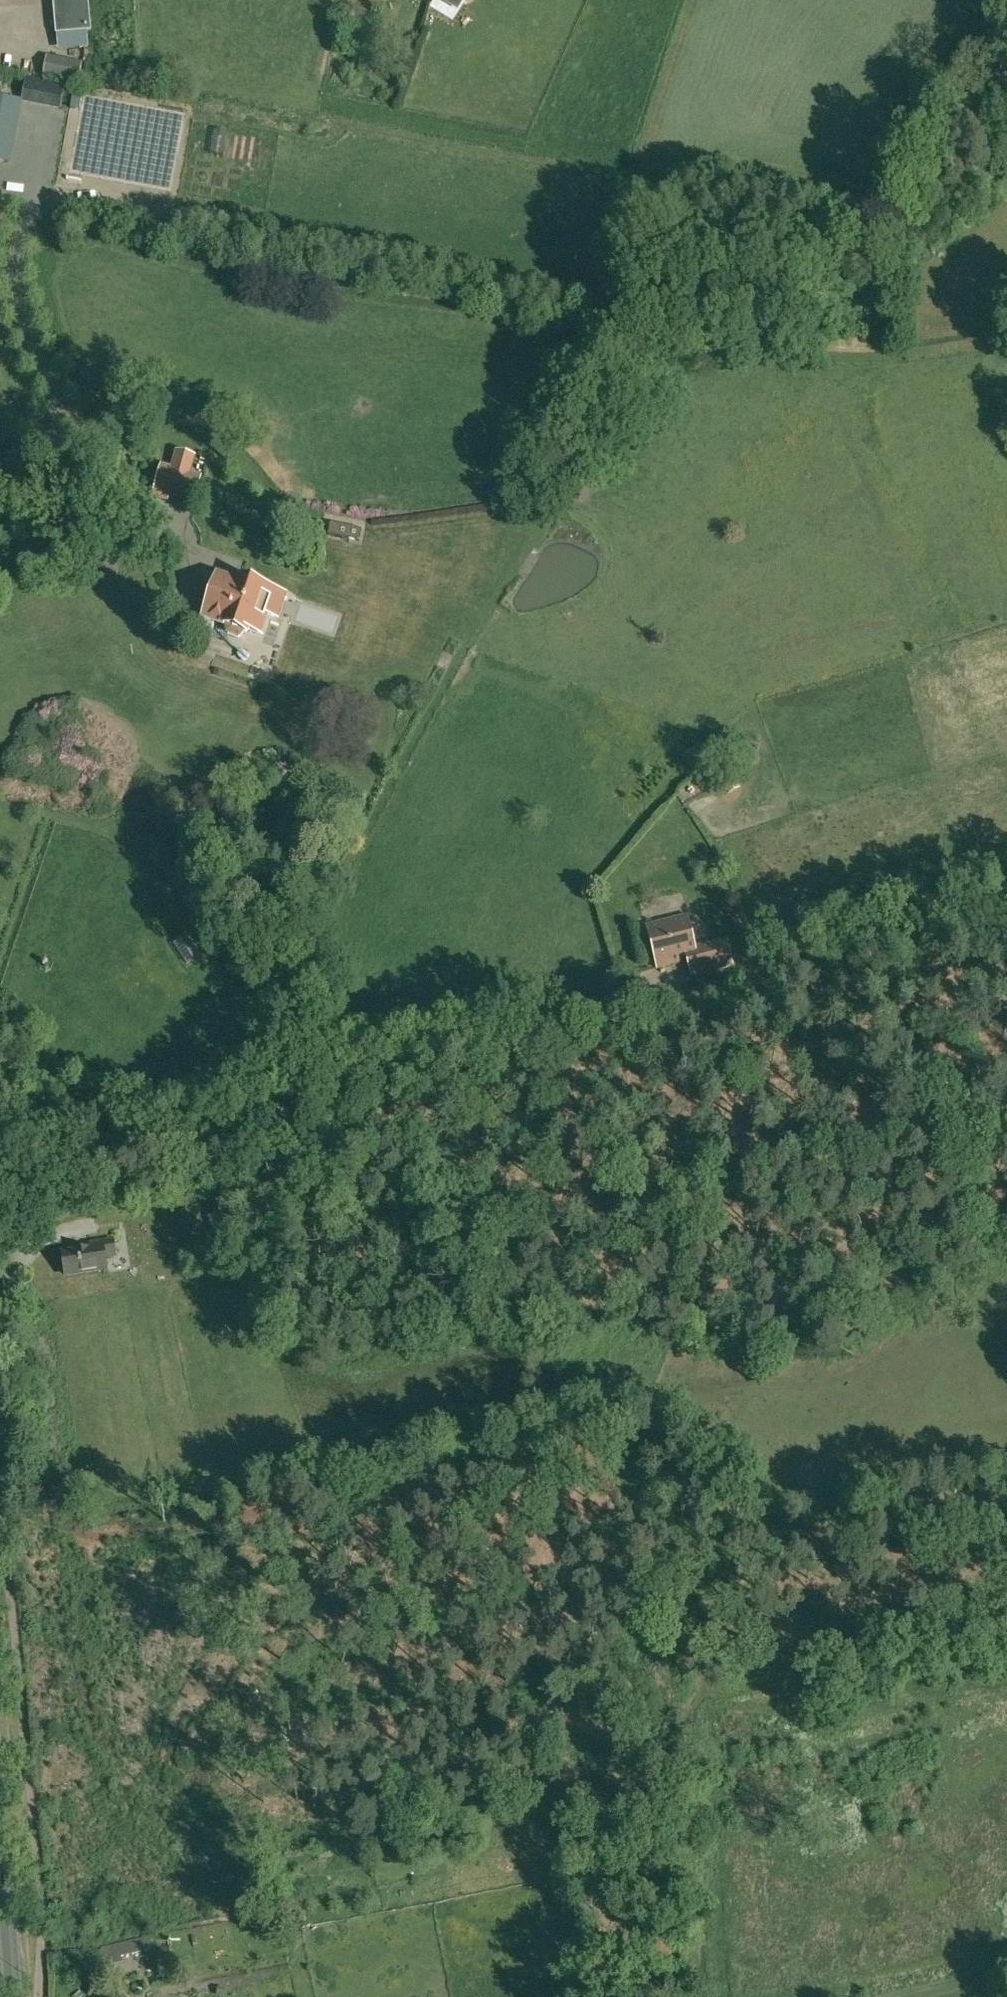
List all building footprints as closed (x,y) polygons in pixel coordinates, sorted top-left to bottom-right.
[(88,0),(53,0),(56,27),(56,35),(91,32),(88,0)] [(48,56),(44,78),(79,84),(83,63),(48,56)] [(20,115),(0,112),(0,163),(11,165),(20,115)] [(169,500),(171,494),(194,501),(200,478),(163,467),(155,496),(169,500)] [(362,528),(329,522),(327,536),(360,542),(362,528)] [(268,614),(269,613),(262,611),(269,590),(261,588),(239,581),(238,585),(217,578),(213,591),(208,589),(207,591),(202,590),(198,601),(203,603),(203,605),(208,607),(204,620),(227,627),(227,628),(228,634),(239,637),(243,633),(244,632),(247,633),(248,629),(261,633),(268,614)] [(736,779),(725,785),(730,794),(741,788),(736,779)] [(691,981),(719,974),(735,970),(727,939),(695,948),(687,916),(646,927),(657,970),(687,962),(691,981)] [(89,1250),(63,1254),(66,1276),(107,1270),(105,1257),(115,1256),(113,1240),(88,1244),(89,1250)] [(312,1842),(295,1846),(297,1856),(314,1852),(312,1842)] [(120,1945),(122,1956),(148,1952),(146,1940),(120,1945)]
